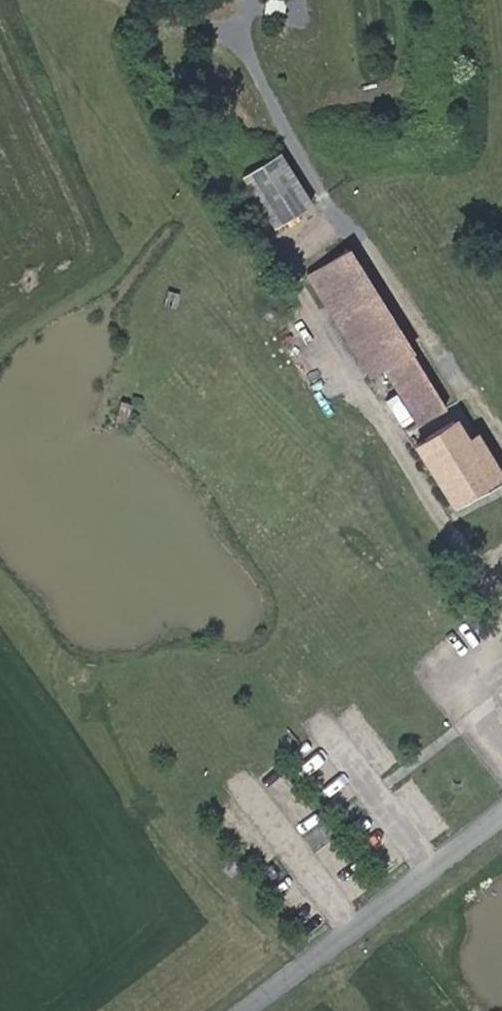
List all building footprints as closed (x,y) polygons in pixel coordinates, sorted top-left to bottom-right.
[(270,227),(308,201),(269,144),(231,170),(270,227)] [(449,427),(351,268),(310,292),(373,397),(384,390),(418,445),(449,427)] [(453,520),(491,497),(467,457),(457,438),(416,462),(453,520)] [(476,452),(467,457),(491,497),(499,492),(476,452)]
